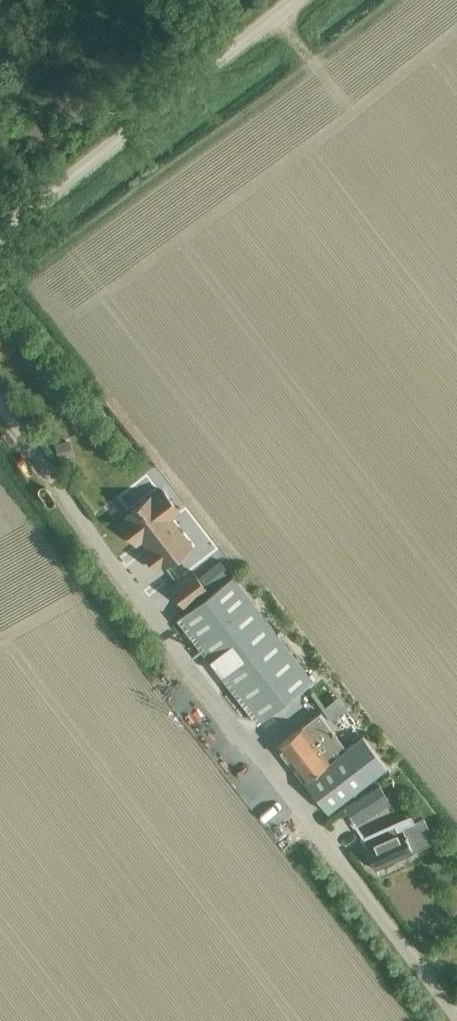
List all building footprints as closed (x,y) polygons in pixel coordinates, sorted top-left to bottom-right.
[(194,29),(205,20),(200,14),(189,23),(194,29)] [(81,98),(65,111),(72,119),(88,106),(81,98)] [(93,405),(86,411),(95,422),(102,416),(93,405)] [(69,439),(54,444),(57,457),(58,460),(59,459),(73,455),(69,439)] [(150,548),(144,553),(155,567),(161,562),(163,565),(190,544),(168,517),(178,509),(162,489),(152,496),(151,494),(124,515),(126,517),(119,522),(135,543),(142,538),(150,548)] [(208,587),(229,571),(220,560),(200,576),(208,587)] [(192,570),(170,587),(185,606),(206,589),(192,570)] [(259,721),(313,679),(232,574),(178,616),(259,721)] [(325,716),(321,711),(276,744),(303,780),(304,780),(327,811),(387,766),(364,735),(346,748),(324,717),(325,716)] [(402,796),(392,779),(382,785),(391,802),(402,796)] [(379,786),(346,808),(356,825),(391,803),(379,786)] [(376,869),(436,841),(424,817),(402,827),(404,831),(398,833),(394,824),(364,838),(368,845),(366,846),(376,869)] [(437,843),(427,848),(432,860),(443,855),(437,843)]
